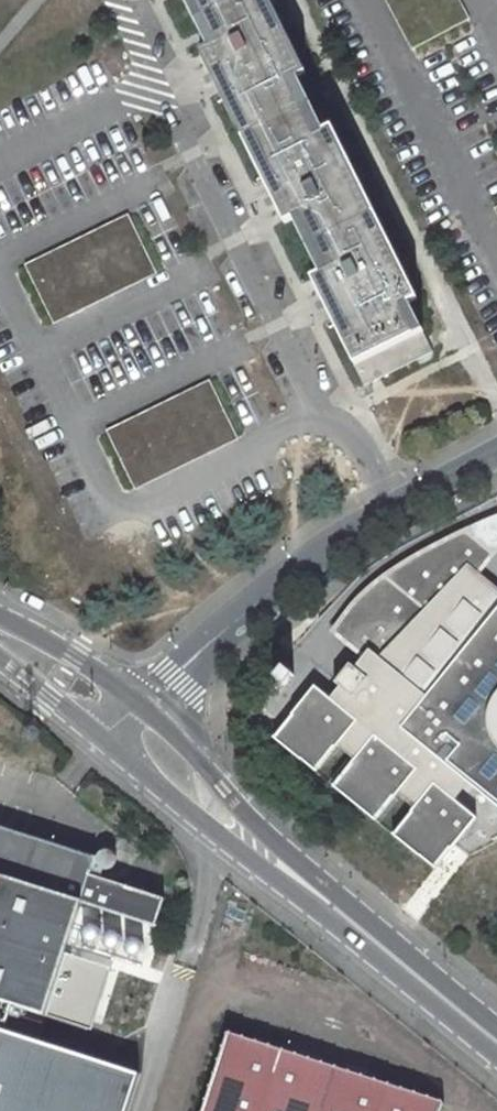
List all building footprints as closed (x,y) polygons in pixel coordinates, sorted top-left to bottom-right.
[(400,369),(431,354),(421,334),(414,337),(400,307),(415,300),(331,130),(316,137),(288,80),(301,74),(265,0),(193,0),(215,46),(201,52),(284,224),(299,217),(326,273),(312,280),(364,386),(400,369)] [(23,266),(52,325),(156,274),(126,215),(23,266)] [(105,432),(135,492),(238,441),(209,381),(105,432)] [(272,738),(316,772),(335,751),(345,759),(326,781),(377,824),(394,800),(406,807),(387,832),(432,869),(475,814),(471,812),(485,795),(496,805),(496,585),(478,570),(496,548),(496,515),(405,562),(380,580),(349,610),(333,631),(363,654),(354,667),(348,664),(334,680),(339,685),(328,698),(313,685),(272,738)] [(291,673),(283,667),(276,676),(284,682),(291,673)] [(165,898),(92,874),(98,858),(0,826),(0,997),(49,1012),(85,902),(156,925),(165,898)] [(98,875),(114,880),(121,856),(105,851),(98,875)] [(142,1070),(41,1038),(47,1020),(4,1006),(0,1018),(0,1110),(129,1110),(142,1070)] [(224,1039),(202,1110),(447,1110),(448,1109),(224,1039)]
